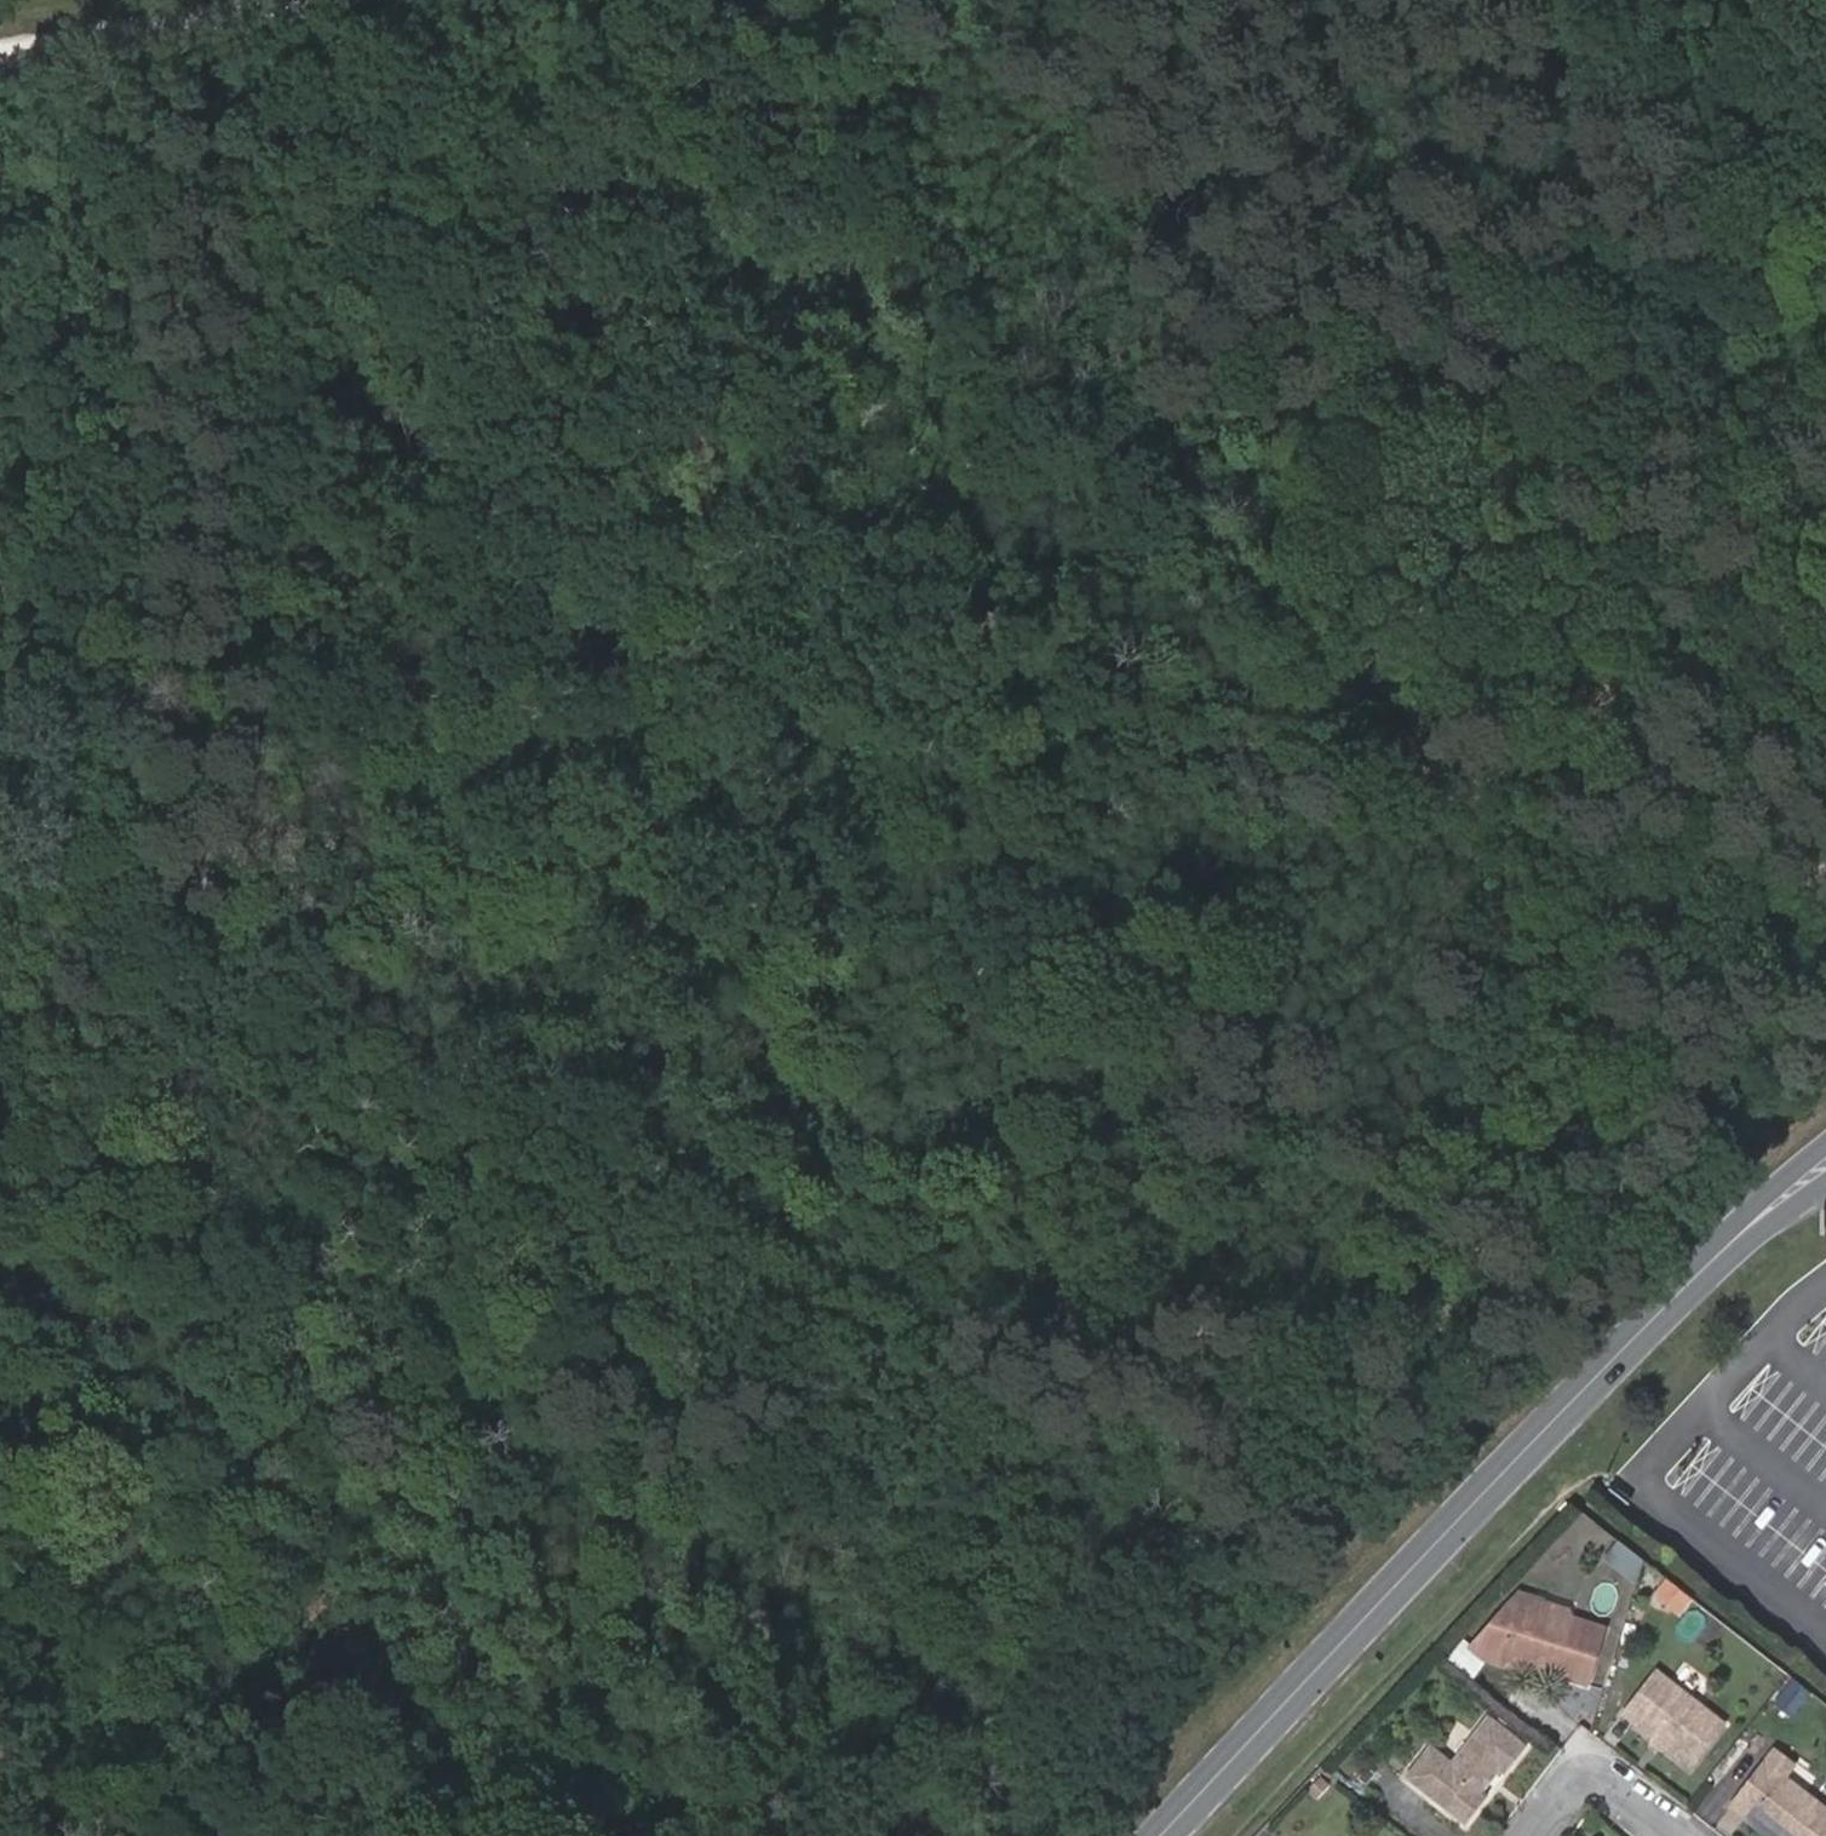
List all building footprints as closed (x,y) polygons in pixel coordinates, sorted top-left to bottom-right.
[(1691,1597),(1671,1582),(1662,1594),(1681,1608),(1691,1597)] [(1545,1596),(1534,1609),(1538,1622),(1560,1629),(1573,1621),(1570,1604),(1545,1596)] [(1509,1607),(1474,1649),(1490,1660),(1502,1664),(1504,1658),(1531,1666),(1538,1661),(1552,1665),(1555,1673),(1589,1684),(1605,1631),(1573,1621),(1560,1629),(1538,1622),(1534,1609),(1518,1604),(1516,1610),(1509,1607)] [(1538,1661),(1531,1666),(1531,1670),(1552,1676),(1555,1673),(1552,1665),(1538,1661)] [(1656,1734),(1666,1743),(1695,1765),(1726,1725),(1658,1671),(1627,1712),(1656,1734)] [(1805,1702),(1793,1692),(1783,1706),(1794,1715),(1805,1702)] [(1492,1773),(1497,1776),(1502,1768),(1509,1772),(1530,1745),(1491,1715),(1456,1759),(1434,1744),(1409,1777),(1469,1821),(1491,1795),(1485,1790),(1491,1783),(1486,1779),(1492,1773)] [(1661,1749),(1666,1743),(1656,1734),(1651,1741),(1661,1749)] [(1777,1749),(1735,1803),(1750,1816),(1754,1811),(1786,1835),(1825,1835),(1825,1806),(1786,1774),(1794,1762),(1777,1749)]
